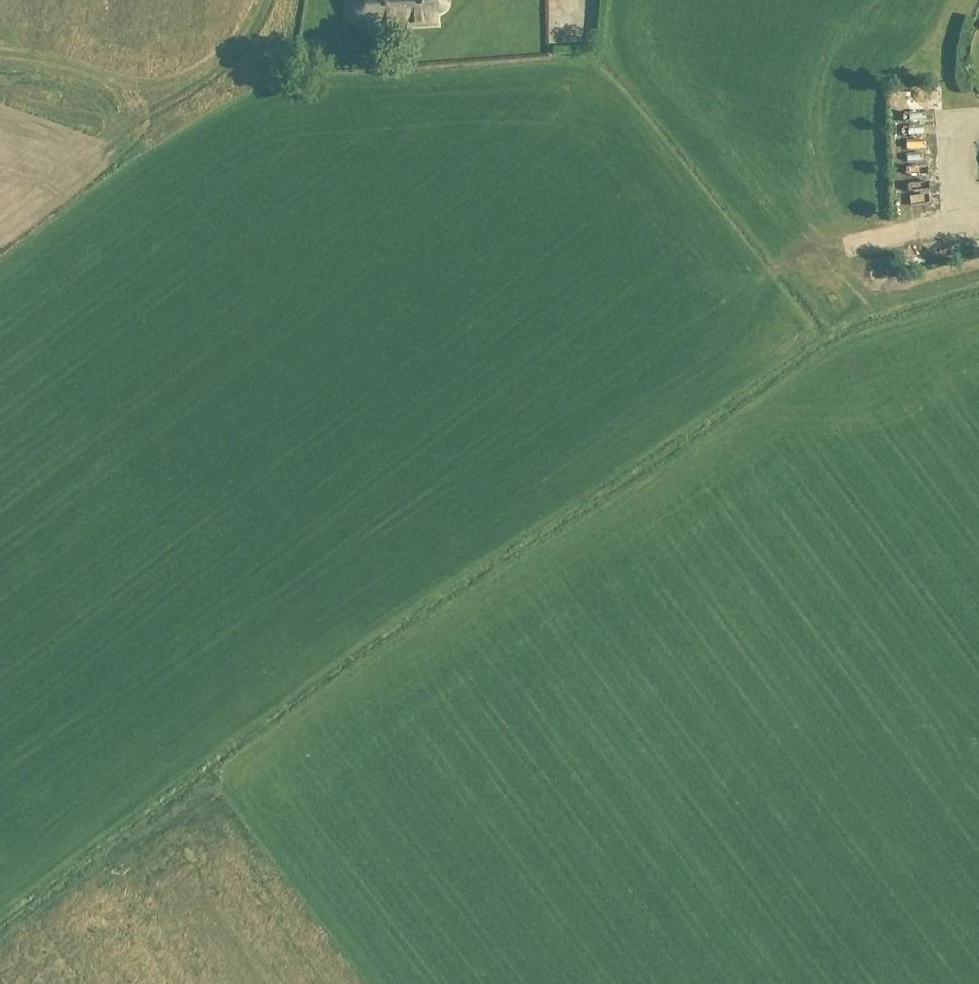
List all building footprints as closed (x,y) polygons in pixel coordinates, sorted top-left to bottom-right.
[(357,0),(356,2),(355,3),(354,5),(354,7),(354,9),(354,11),(354,12),(355,14),(356,16),(357,17),(358,18),(360,19),(362,20),(363,20),(365,20),(367,20),(368,31),(437,26),(435,0),(358,0),(357,0)] [(107,125),(106,139),(118,140),(119,126),(107,125)]
